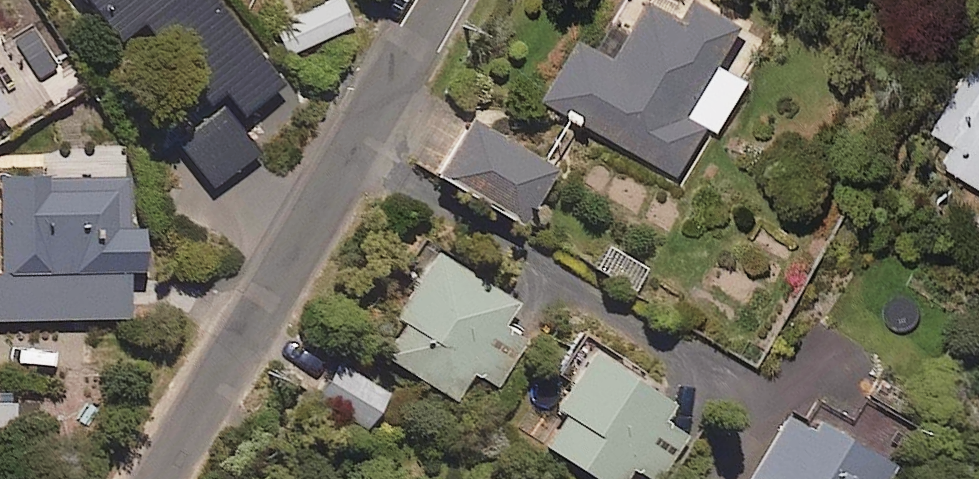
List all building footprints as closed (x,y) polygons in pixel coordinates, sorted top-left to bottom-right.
[(121,46),(152,21),(218,104),(226,97),(244,120),(284,87),(214,0),(84,0),(121,46)] [(342,0),(336,0),(277,28),(290,55),(354,25),(342,0)] [(661,0),(656,0),(621,57),(587,36),(550,95),(680,176),(712,125),(719,129),(750,80),(722,62),(745,25),(704,0),(699,0),(689,17),(661,0)] [(971,58),(929,132),(952,145),(940,166),(978,188),(978,63),(971,58)] [(500,113),(486,104),(442,175),(525,226),(559,170),(491,128),(500,113)] [(260,157),(227,108),(180,140),(213,188),(260,157)] [(130,232),(128,178),(2,181),(4,275),(148,272),(147,231),(130,232)] [(613,244),(597,269),(634,293),(650,268),(613,244)] [(520,304),(436,255),(378,353),(459,401),(475,372),(501,387),(528,342),(505,328),(520,304)] [(586,343),(549,403),(569,415),(548,448),(598,478),(626,478),(633,468),(651,478),(662,478),(688,436),(666,422),(679,401),(586,343)] [(391,393),(341,365),(322,400),(372,428),(391,393)] [(904,474),(820,424),(816,430),(791,416),(754,478),(901,478),(904,474)]
